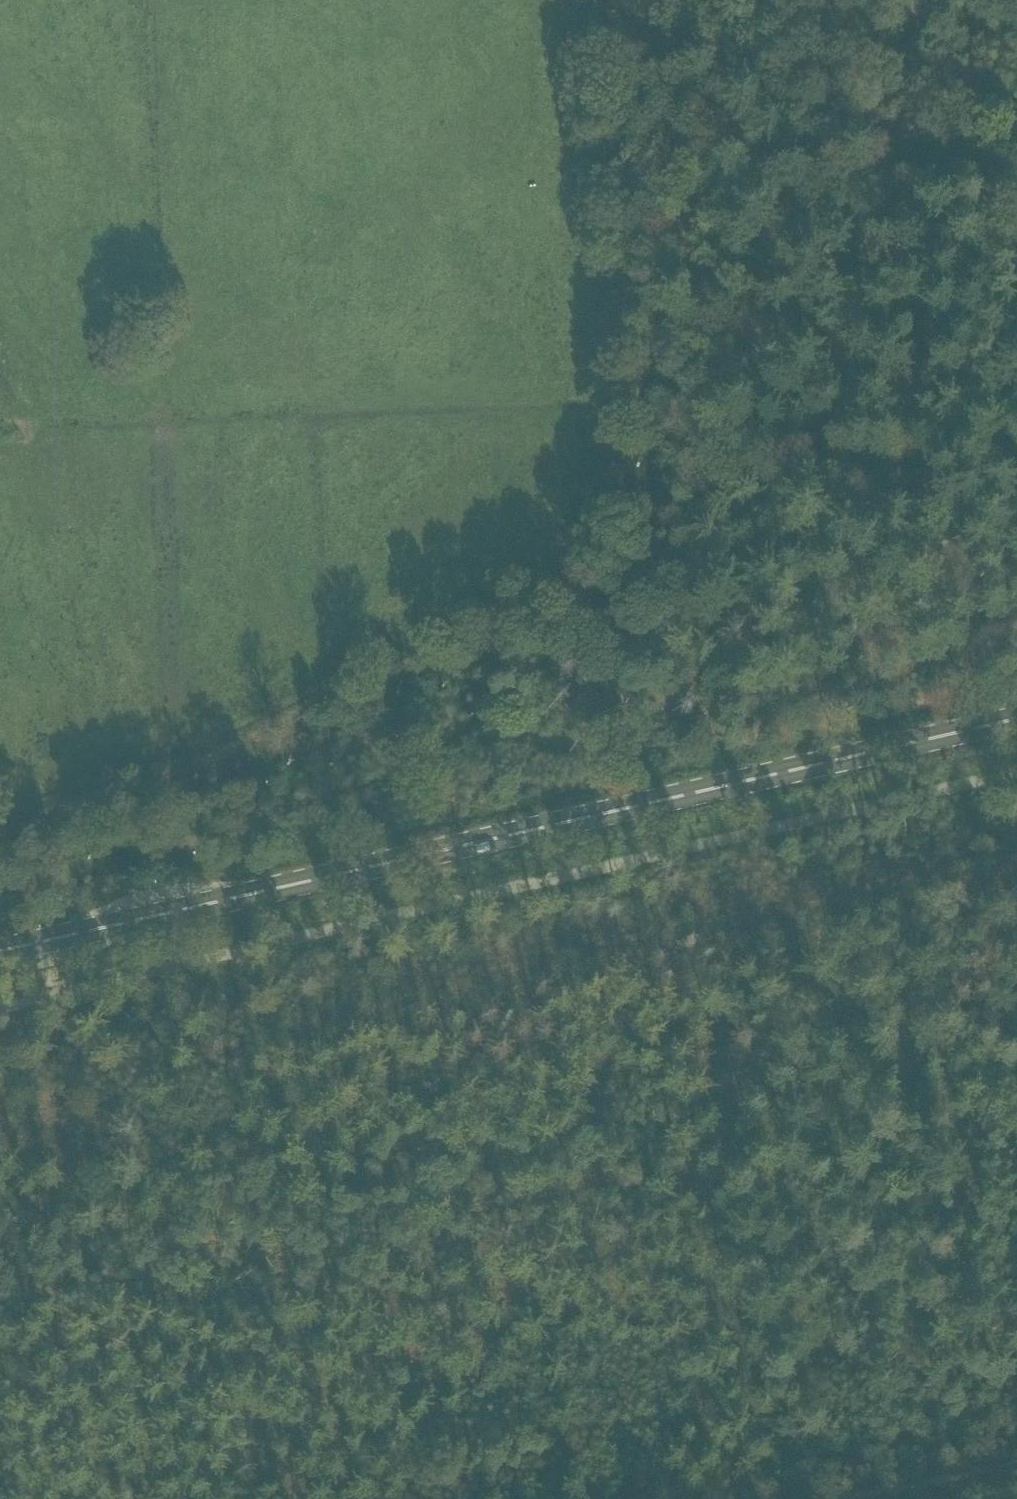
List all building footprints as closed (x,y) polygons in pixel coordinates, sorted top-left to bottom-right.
[(630,854),(612,859),(615,870),(633,865),(630,854)]
